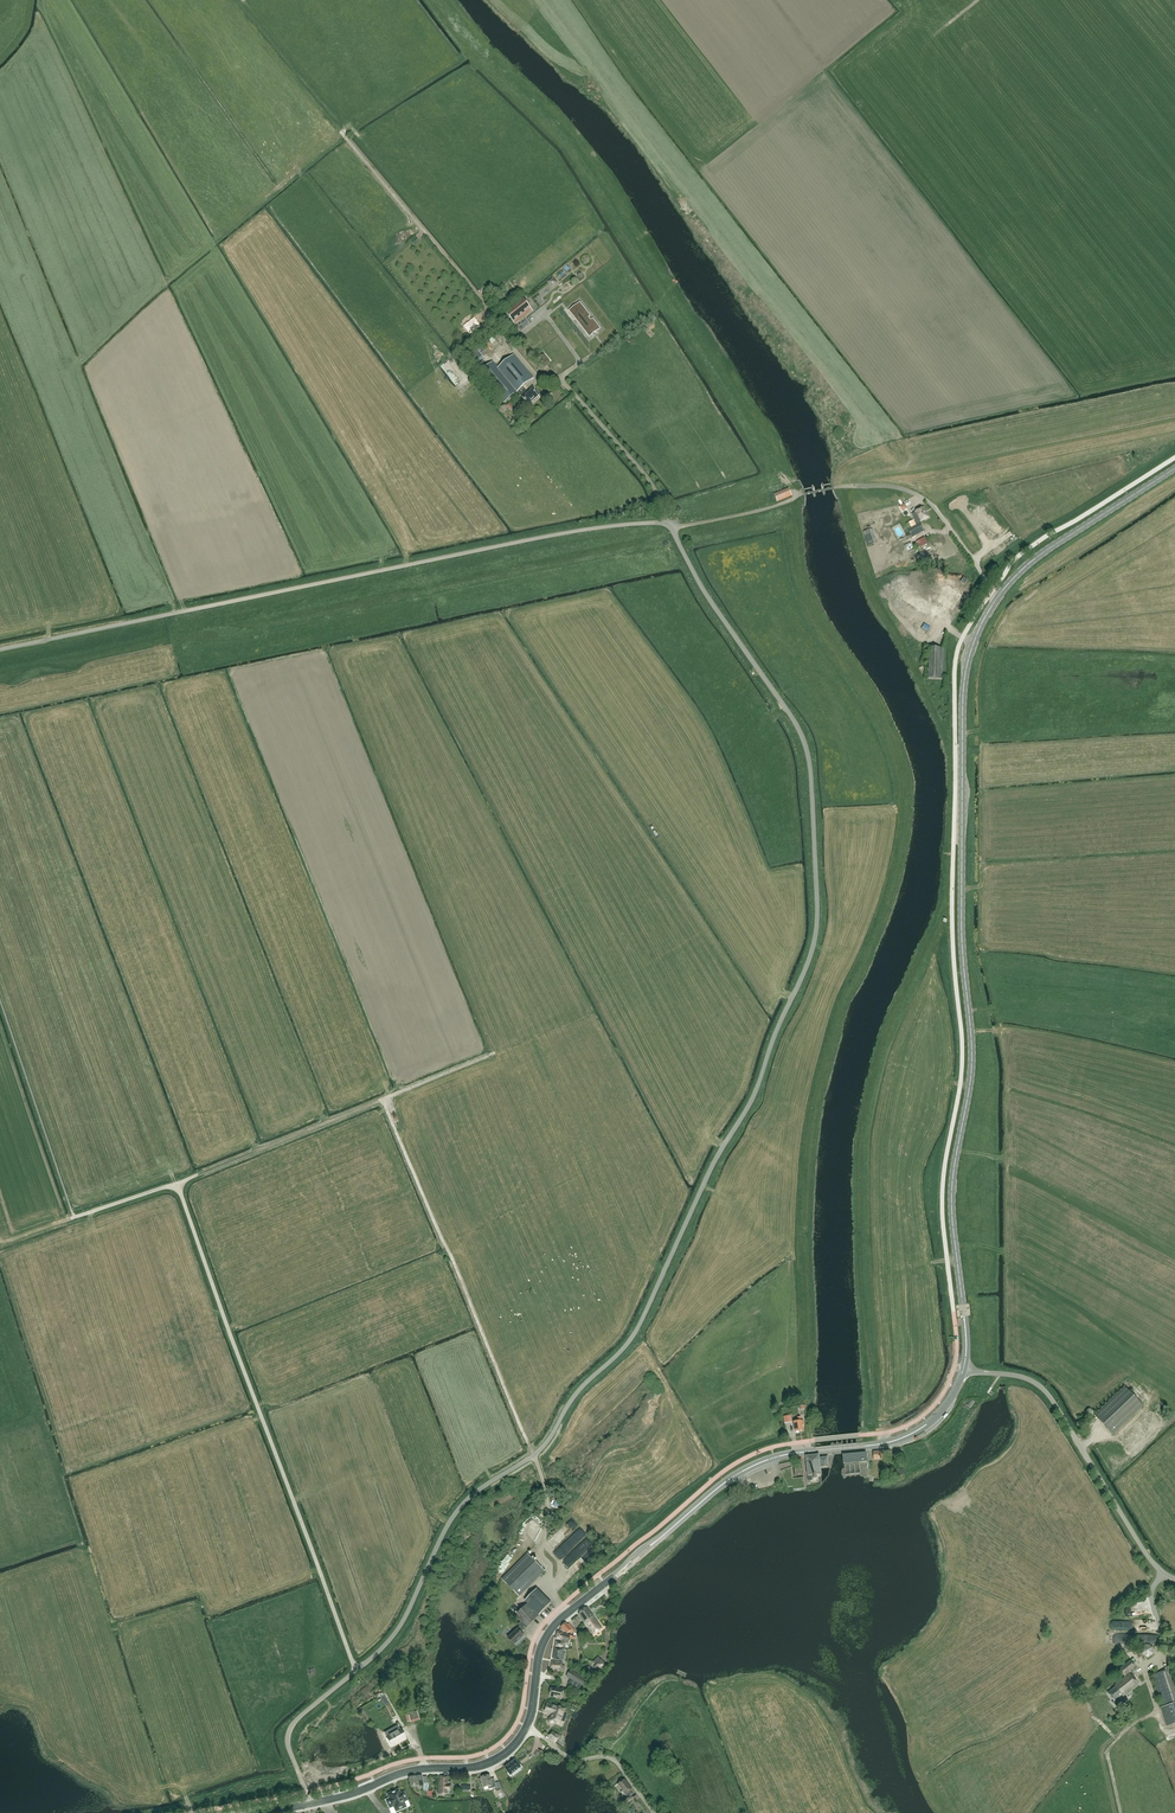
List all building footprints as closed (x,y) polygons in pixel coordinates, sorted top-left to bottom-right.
[(509,290),(516,286),(511,279),(505,283),(509,290)] [(514,322),(524,314),(525,315),(527,313),(526,312),(530,309),(523,300),(506,313),(514,322)] [(576,319),(584,312),(578,304),(570,311),(576,319)] [(588,334),(596,328),(590,320),(589,321),(588,319),(588,318),(585,314),(577,320),(588,334)] [(566,325),(563,321),(560,323),(555,318),(552,321),(560,330),(566,325)] [(484,358),(480,354),(477,349),(467,357),(475,366),(484,358)] [(518,392),(523,388),(534,379),(514,355),(499,369),(493,362),(479,373),(504,403),(518,392)] [(446,364),(459,384),(466,379),(452,360),(446,364)] [(523,388),(518,392),(523,398),(523,399),(529,406),(539,397),(532,390),(528,394),(523,388)] [(789,489),(775,495),(778,502),(792,496),(789,489)] [(921,522),(929,518),(924,508),(916,512),(921,522)] [(919,523),(908,529),(912,538),(924,531),(919,523)] [(872,529),(863,532),(867,545),(873,543),(872,540),(875,539),(872,529)] [(900,587),(901,581),(904,581),(905,574),(900,573),(898,582),(895,581),(894,586),(900,587)] [(911,590),(912,591),(915,587),(909,583),(905,588),(910,592),(911,590)] [(941,600),(952,607),(962,592),(951,585),(949,588),(945,594),(949,597),(945,602),(941,599),(941,600)] [(930,648),(928,679),(943,680),(944,649),(930,648)] [(1143,1406),(1124,1387),(1095,1415),(1113,1434),(1143,1406)] [(1137,1443),(1158,1427),(1152,1419),(1153,1418),(1148,1411),(1126,1429),(1137,1443)] [(794,1412),(785,1414),(786,1421),(795,1419),(794,1412)] [(804,1425),(803,1421),(801,1421),(801,1417),(797,1417),(798,1421),(794,1422),(795,1432),(803,1431),(802,1426),(804,1425)] [(1121,1451),(1123,1455),(1132,1449),(1126,1440),(1123,1442),(1120,1437),(1104,1448),(1108,1453),(1110,1452),(1113,1456),(1121,1451)] [(890,1458),(889,1451),(883,1451),(880,1452),(873,1452),(873,1453),(874,1460),(890,1458)] [(859,1462),(867,1462),(866,1453),(843,1456),(844,1464),(859,1462)] [(819,1458),(819,1455),(806,1456),(808,1476),(821,1475),(820,1468),(829,1467),(828,1457),(819,1458)] [(788,1487),(793,1487),(793,1490),(805,1488),(803,1477),(793,1479),(791,1467),(786,1469),(781,1471),(784,1480),(785,1480),(788,1487)] [(571,1520),(550,1540),(555,1545),(576,1526),(571,1520)] [(579,1527),(559,1548),(565,1554),(585,1533),(579,1527)] [(585,1538),(573,1550),(578,1556),(591,1544),(585,1538)] [(502,1579),(519,1596),(544,1570),(527,1553),(502,1579)] [(575,1562),(567,1568),(570,1573),(578,1567),(575,1562)] [(525,1600),(528,1603),(515,1615),(521,1621),(518,1624),(520,1626),(508,1638),(514,1644),(524,1635),(521,1632),(526,1627),(527,1627),(551,1603),(537,1588),(525,1600)] [(584,1622),(593,1616),(587,1607),(578,1613),(584,1622)] [(593,1616),(584,1622),(585,1624),(593,1634),(602,1628),(593,1616)] [(566,1622),(561,1627),(567,1633),(570,1631),(572,1633),(575,1631),(569,1623),(568,1624),(566,1622)] [(571,1635),(558,1631),(555,1639),(561,1640),(568,1643),(571,1635)] [(554,1648),(562,1649),(563,1645),(563,1642),(556,1641),(554,1648)] [(1141,1648),(1141,1655),(1147,1658),(1153,1654),(1153,1648),(1147,1644),(1141,1648)] [(564,1649),(562,1649),(554,1648),(553,1659),(563,1660),(564,1653),(563,1653),(564,1649)] [(1154,1654),(1160,1664),(1166,1659),(1160,1650),(1154,1654)] [(1123,1696),(1139,1684),(1130,1673),(1137,1668),(1131,1660),(1119,1669),(1125,1677),(1115,1685),(1116,1687),(1108,1693),(1113,1699),(1111,1701),(1113,1702),(1118,1698),(1122,1695),(1123,1696)] [(562,1662),(552,1661),(550,1670),(563,1672),(565,1665),(562,1665),(562,1662)] [(1173,1668),(1153,1674),(1163,1707),(1161,1707),(1167,1726),(1174,1724),(1174,1673),(1173,1668)] [(570,1670),(566,1676),(571,1679),(568,1683),(572,1686),(579,1690),(582,1685),(586,1679),(570,1670)] [(562,1699),(564,1689),(558,1688),(557,1690),(551,1688),(549,1696),(562,1699)] [(1118,1698),(1113,1702),(1117,1707),(1122,1703),(1118,1698)] [(555,1705),(555,1706),(547,1703),(545,1711),(549,1713),(550,1712),(553,1713),(551,1717),(549,1718),(548,1721),(549,1723),(551,1724),(554,1723),(555,1721),(557,1722),(559,1722),(560,1721),(561,1720),(563,1714),(561,1713),(563,1708),(555,1705)] [(392,1746),(405,1738),(400,1729),(398,1726),(395,1728),(394,1727),(389,1730),(391,1734),(387,1737),(392,1746)] [(556,1734),(552,1732),(549,1736),(556,1742),(559,1738),(559,1736),(556,1734)] [(506,1768),(510,1774),(511,1775),(511,1774),(521,1767),(521,1766),(516,1760),(516,1759),(515,1759),(506,1767),(505,1767),(506,1768)] [(422,1775),(409,1777),(411,1787),(419,1786),(419,1781),(423,1780),(422,1776),(422,1775)] [(488,1786),(489,1789),(497,1787),(495,1781),(492,1781),(490,1775),(481,1777),(484,1787),(488,1786)] [(439,1776),(439,1791),(439,1794),(448,1794),(448,1791),(450,1791),(450,1784),(448,1784),(448,1776),(439,1776)] [(618,1784),(625,1794),(627,1797),(624,1799),(621,1802),(623,1804),(632,1798),(630,1796),(633,1794),(630,1791),(632,1789),(625,1779),(618,1784)] [(502,1788),(496,1790),(499,1797),(499,1796),(504,1794),(505,1794),(502,1788)] [(396,1811),(406,1806),(407,1806),(407,1805),(408,1805),(408,1804),(407,1804),(407,1803),(408,1803),(404,1792),(400,1794),(398,1790),(389,1795),(391,1799),(390,1800),(389,1801),(388,1802),(388,1803),(389,1804),(389,1805),(390,1808),(394,1806),(396,1811)]
